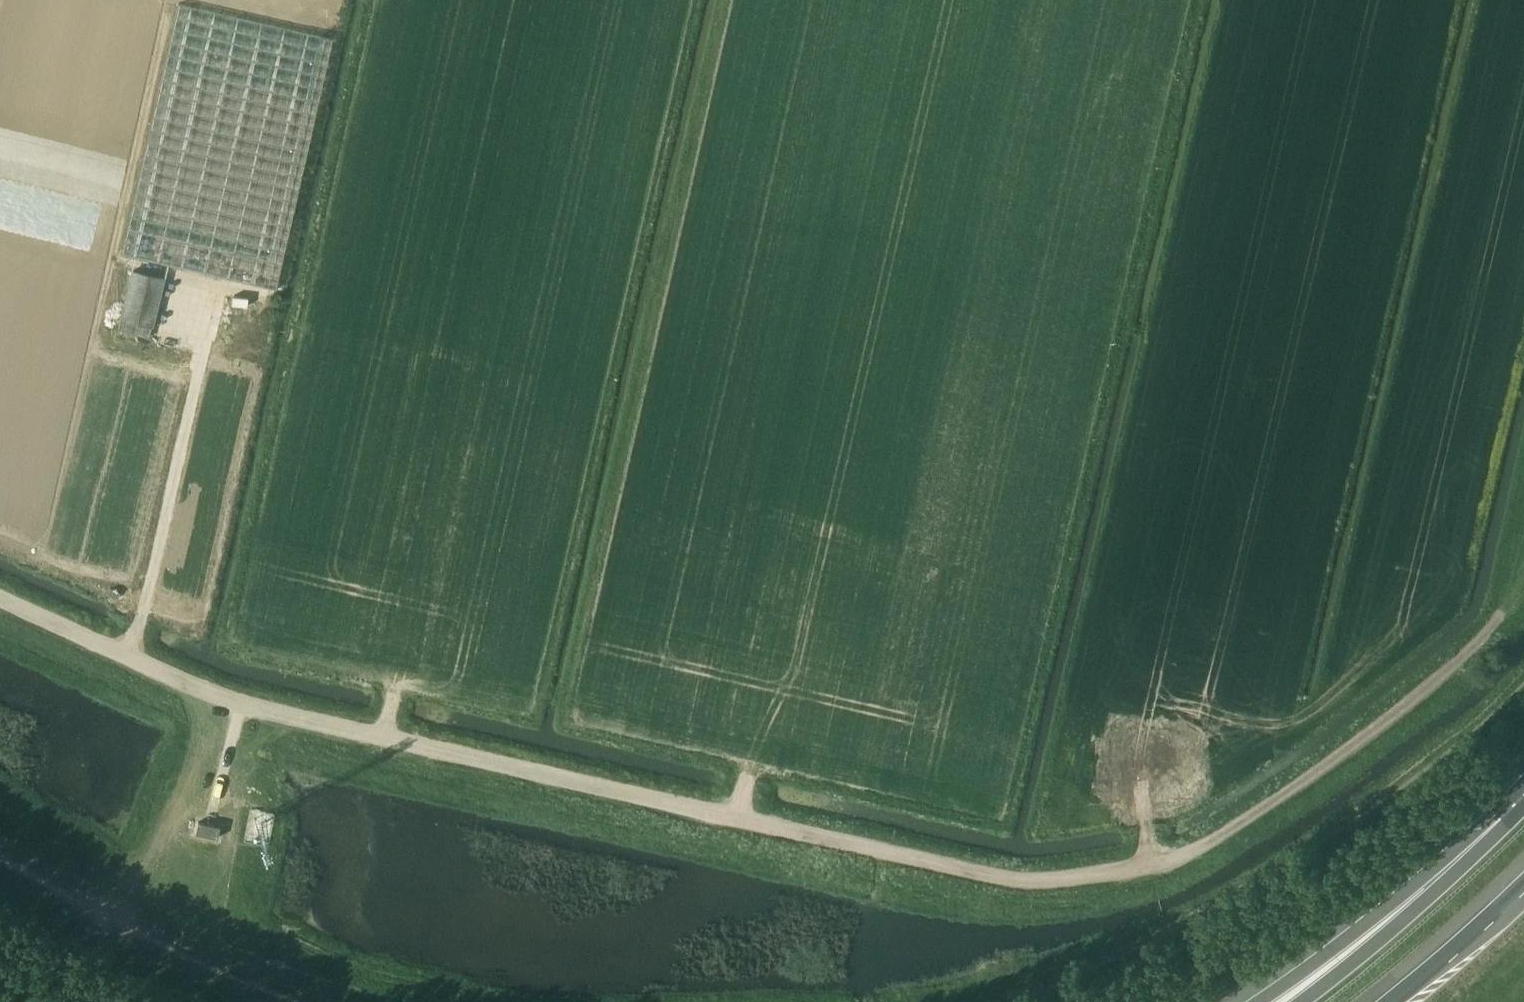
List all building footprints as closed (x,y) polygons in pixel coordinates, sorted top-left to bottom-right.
[(276,291),(333,40),(177,5),(119,256),(276,291)] [(149,337),(163,278),(131,271),(117,330),(149,337)] [(219,827),(196,822),(194,834),(216,839),(219,827)]
